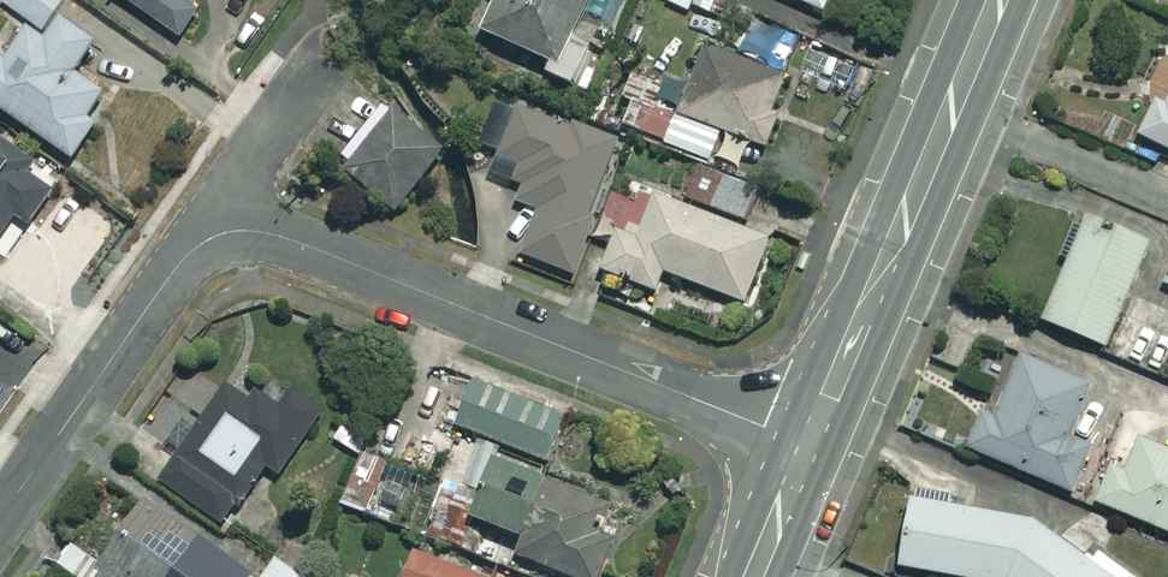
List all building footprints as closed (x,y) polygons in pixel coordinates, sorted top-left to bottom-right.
[(1,1),(42,30),(63,0),(2,0),(1,1)] [(177,36),(193,13),(182,5),(185,0),(124,0),(177,36)] [(546,62),(541,72),(575,89),(593,53),(564,39),(583,0),(496,0),(482,31),(546,62)] [(821,11),(826,0),(796,0),(821,11)] [(751,18),(736,58),(704,46),(678,115),(760,145),(786,76),(770,70),(784,31),(751,18)] [(0,55),(0,109),(70,158),(93,124),(84,118),(102,93),(72,72),(91,45),(58,22),(43,43),(23,29),(4,58),(0,55)] [(1137,135),(1167,150),(1167,70),(1137,135)] [(670,115),(631,100),(621,128),(660,142),(670,115)] [(521,165),(514,184),(519,186),(514,201),(538,209),(521,255),(574,274),(621,142),(517,105),(499,157),(521,165)] [(441,152),(386,106),(337,164),(392,210),(441,152)] [(1,266),(52,190),(12,163),(10,167),(0,160),(0,266),(1,266)] [(696,166),(683,199),(743,222),(756,188),(696,166)] [(765,238),(652,195),(635,239),(617,232),(602,271),(654,291),(662,271),(741,301),(765,238)] [(1147,243),(1085,217),(1041,320),(1102,347),(1147,243)] [(1087,383),(1016,354),(991,415),(979,410),(963,448),(1073,493),(1091,448),(1065,437),(1087,383)] [(276,474),(324,409),(269,368),(249,394),(231,380),(195,428),(177,415),(160,438),(181,453),(162,479),(222,524),(266,466),(276,474)] [(562,415),(472,380),(455,425),(545,460),(562,415)] [(1139,438),(1124,472),(1110,466),(1095,502),(1167,533),(1167,450),(1139,438)] [(538,473),(491,456),(456,550),(504,567),(538,473)] [(141,498),(98,561),(71,543),(56,565),(74,576),(256,576),(141,498)] [(1092,559),(1037,516),(910,499),(897,565),(954,576),(1132,576),(1100,554),(1092,559)] [(533,507),(515,554),(572,576),(597,576),(612,538),(533,507)] [(417,541),(404,576),(515,576),(417,541)] [(257,576),(306,576),(273,554),(257,576)]
